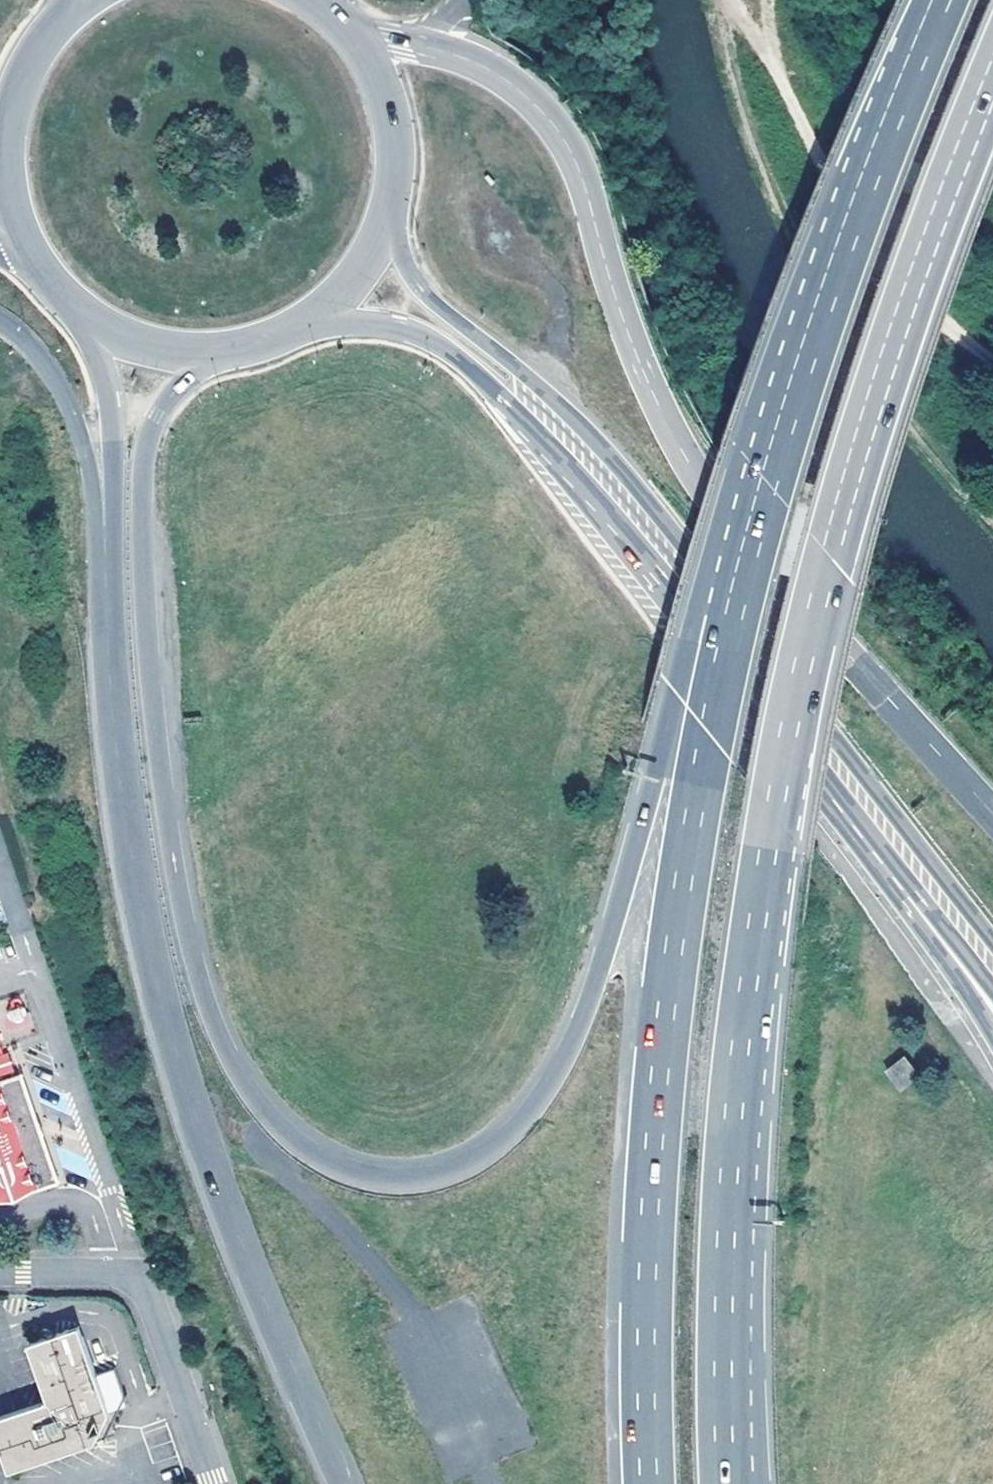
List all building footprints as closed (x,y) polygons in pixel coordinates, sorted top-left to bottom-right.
[(883,1071),(899,1091),(919,1076),(903,1056),(883,1071)] [(62,1178),(43,1131),(32,1136),(28,1124),(40,1121),(22,1072),(0,1081),(0,1200),(62,1178)] [(42,1126),(40,1121),(28,1124),(32,1136),(43,1131),(42,1126)] [(0,1425),(0,1428),(17,1476),(98,1448),(113,1412),(109,1401),(128,1394),(121,1374),(102,1380),(85,1332),(36,1349),(53,1404),(0,1425)] [(113,1412),(98,1448),(123,1439),(113,1412)]
